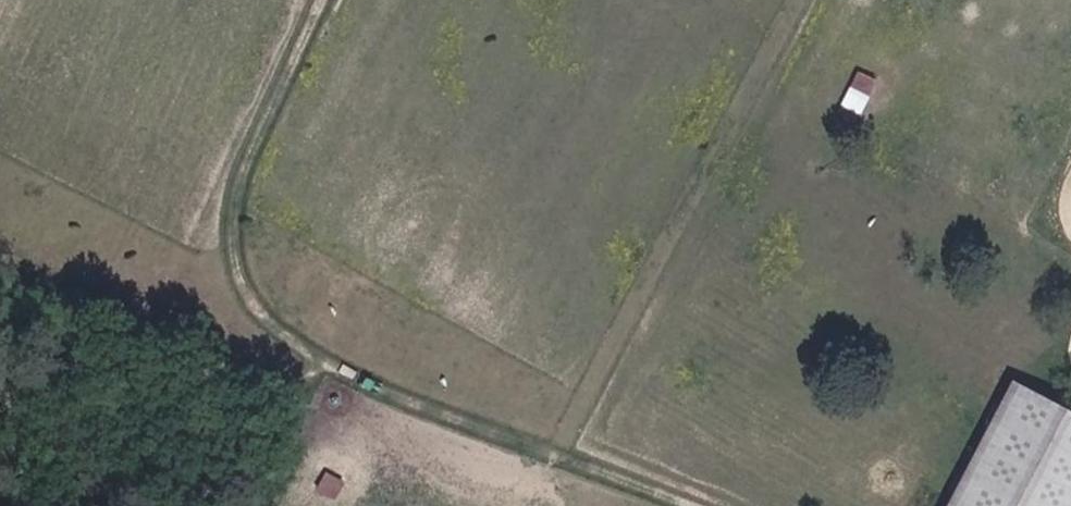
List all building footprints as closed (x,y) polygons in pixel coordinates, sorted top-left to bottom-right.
[(844,100),(865,110),(882,75),(861,65),(844,100)] [(1015,374),(958,505),(1070,505),(1070,398),(1015,374)]
